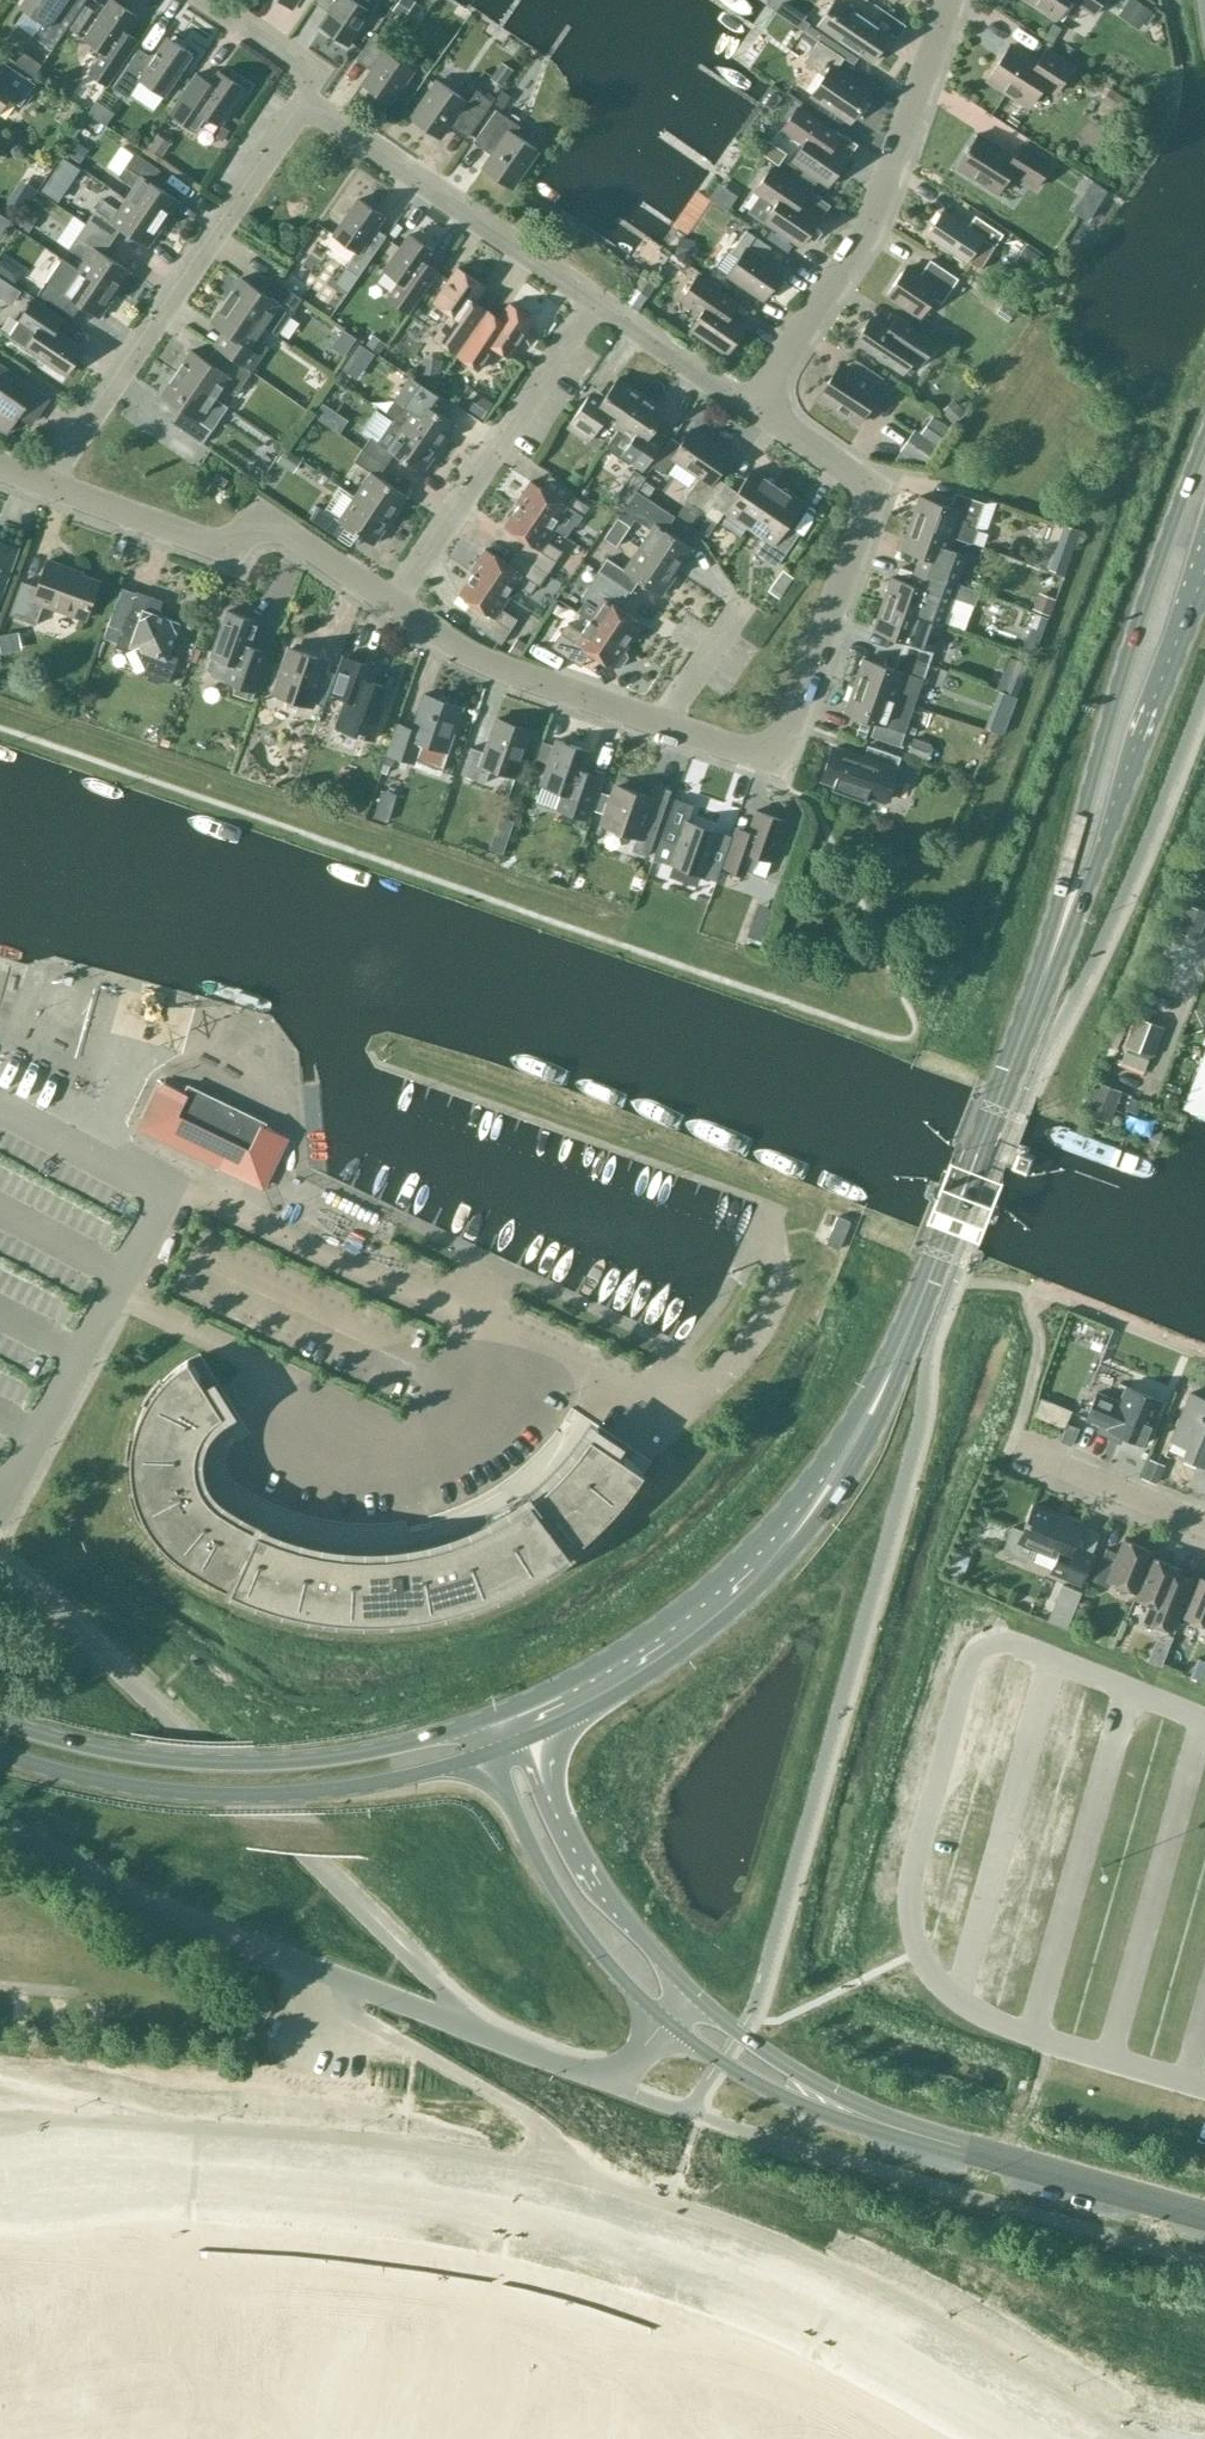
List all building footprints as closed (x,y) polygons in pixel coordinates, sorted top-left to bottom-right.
[(85,0),(24,0),(19,7),(42,22),(33,36),(52,49),(85,0)] [(138,17),(113,0),(108,0),(82,37),(102,50),(87,72),(107,86),(128,54),(118,47),(138,17)] [(313,2),(331,13),(321,27),(346,44),(369,10),(355,0),(314,0),(313,2)] [(414,0),(399,0),(391,11),(403,19),(415,1),(414,0)] [(870,0),(839,0),(821,27),(871,61),(890,34),(876,25),(886,11),(870,0)] [(1056,19),(1068,0),(1027,0),(1056,19)] [(1094,14),(1103,0),(1072,0),(1094,14)] [(1147,9),(1133,0),(1127,11),(1140,20),(1147,9)] [(803,31),(817,41),(818,40),(838,53),(842,47),(809,24),(803,31)] [(388,102),(411,68),(394,56),(399,48),(375,31),(356,59),(373,71),(363,85),(388,102)] [(193,53),(167,36),(153,58),(146,60),(135,52),(111,87),(127,98),(139,80),(163,97),(193,53)] [(818,40),(817,41),(803,61),(824,75),(811,93),(851,120),(869,94),(835,70),(843,57),(838,53),(818,40)] [(1036,63),(1009,45),(988,77),(1030,105),(1043,85),(1055,92),(1073,66),(1046,48),(1036,63)] [(513,70),(501,61),(490,78),(502,86),(513,70)] [(35,83),(7,65),(0,76),(0,108),(8,97),(20,105),(35,83)] [(243,88),(220,72),(212,84),(196,73),(170,113),(197,130),(206,116),(219,124),(243,88)] [(467,137),(492,101),(468,84),(460,95),(439,81),(412,119),(438,137),(448,123),(467,137)] [(1130,98),(1111,87),(1102,101),(1121,113),(1130,98)] [(87,113),(76,106),(64,123),(76,131),(87,113)] [(781,128),(794,138),(803,143),(791,160),(828,185),(847,157),(827,144),(835,132),(796,106),(781,128)] [(509,187),(536,148),(515,133),(520,126),(495,109),(473,141),(493,155),(483,169),(509,187)] [(1036,187),(1051,162),(1022,143),(1014,156),(978,133),(957,168),(997,193),(1011,171),(1036,187)] [(148,149),(162,157),(171,142),(157,134),(148,149)] [(89,149),(74,140),(65,154),(80,163),(89,149)] [(126,197),(164,223),(179,200),(152,182),(160,170),(134,152),(118,176),(134,187),(126,197)] [(73,165),(63,159),(53,174),(63,180),(73,165)] [(755,190),(763,195),(751,212),(764,220),(800,245),(819,218),(799,204),(807,193),(770,167),(755,190)] [(1106,188),(1090,178),(1082,191),(1097,201),(1106,188)] [(20,214),(26,206),(13,196),(7,205),(20,214)] [(148,247),(164,223),(126,197),(118,210),(102,199),(86,222),(113,240),(121,228),(148,247)] [(347,292),(386,235),(374,227),(382,215),(358,199),(333,235),(357,251),(335,283),(347,292)] [(967,227),(942,210),(926,234),(966,261),(976,247),(988,255),(1002,233),(975,215),(967,227)] [(20,226),(33,234),(39,224),(26,216),(20,226)] [(104,253),(113,240),(86,222),(76,237),(69,249),(85,259),(78,268),(115,294),(131,272),(104,253)] [(763,299),(782,272),(762,258),(770,247),(746,230),(730,252),(738,258),(727,274),(763,299)] [(408,313),(437,271),(425,262),(434,250),(410,234),(385,270),(403,283),(390,301),(408,313)] [(699,239),(683,234),(677,253),(694,258),(699,239)] [(1038,254),(1027,247),(1017,263),(1028,270),(1038,254)] [(99,318),(115,294),(78,268),(78,269),(62,258),(37,294),(64,312),(72,300),(99,318)] [(941,302),(957,278),(932,261),(920,278),(904,267),(887,292),(921,315),(933,297),(941,302)] [(474,302),(485,286),(457,267),(433,302),(450,314),(434,337),(457,353),(487,310),(474,302)] [(733,301),(708,284),(696,275),(681,298),(701,312),(690,328),(726,353),(745,326),(725,312),(733,301)] [(655,284),(642,276),(626,300),(639,309),(655,284)] [(264,325),(263,327),(276,335),(302,298),(278,282),(268,296),(241,277),(226,300),(264,325)] [(34,298),(19,320),(8,336),(63,372),(80,346),(50,326),(58,314),(34,298)] [(255,338),(263,327),(264,325),(226,300),(210,322),(237,341),(227,355),(252,371),(268,346),(255,338)] [(499,319),(487,310),(457,354),(479,369),(494,347),(509,356),(533,319),(510,303),(499,319)] [(934,342),(906,324),(895,317),(888,329),(870,317),(854,341),(902,373),(913,357),(921,362),(934,342)] [(343,329),(331,347),(344,356),(356,338),(354,336),(345,331),(343,329)] [(386,343),(373,335),(366,345),(379,353),(386,343)] [(358,343),(350,355),(366,365),(374,353),(358,343)] [(235,395),(252,371),(227,355),(218,368),(191,350),(176,372),(214,398),(222,386),(235,395)] [(441,359),(424,357),(422,380),(439,382),(441,359)] [(858,421),(874,397),(871,395),(883,377),(854,358),(842,376),(835,371),(818,395),(858,421)] [(45,398),(0,367),(0,428),(7,433),(18,416),(28,423),(45,398)] [(206,410),(214,398),(176,372),(161,394),(188,413),(178,427),(202,443),(219,419),(206,410)] [(460,382),(448,374),(438,389),(451,397),(460,382)] [(419,400),(403,424),(438,447),(454,423),(427,404),(435,392),(411,376),(402,388),(419,400)] [(618,428),(641,394),(617,377),(598,405),(586,397),(570,421),(566,428),(588,442),(604,419),(618,428)] [(665,410),(641,394),(618,428),(618,429),(607,446),(642,470),(658,446),(647,438),(665,410)] [(967,412),(953,399),(941,411),(954,424),(967,412)] [(438,447),(403,424),(387,448),(370,436),(362,449),(386,465),(394,453),(422,472),(438,447)] [(692,428),(681,444),(672,438),(653,466),(664,474),(674,459),(699,476),(685,496),(706,511),(725,483),(715,476),(729,454),(692,428)] [(900,449),(924,465),(937,445),(913,429),(900,449)] [(302,460),(286,449),(277,462),(293,473),(302,460)] [(386,465),(362,449),(354,461),(371,472),(355,496),(389,520),(406,495),(378,476),(386,465)] [(643,477),(631,469),(622,482),(635,490),(643,477)] [(749,526),(776,486),(751,469),(733,497),(722,489),(703,516),(715,524),(724,510),(749,526)] [(585,477),(574,470),(566,482),(578,489),(585,477)] [(220,490),(227,479),(216,472),(209,483),(220,490)] [(551,526),(552,526),(559,514),(576,525),(588,506),(570,494),(564,503),(530,480),(515,503),(518,505),(551,526)] [(801,503),(776,486),(749,526),(764,537),(754,551),(776,566),(794,539),(782,530),(801,503)] [(634,491),(611,527),(623,536),(635,518),(651,529),(640,547),(676,571),(692,548),(664,530),(674,516),(634,491)] [(910,522),(952,537),(972,543),(977,529),(975,528),(984,502),(955,492),(950,506),(919,495),(910,522)] [(389,520),(355,496),(339,520),(318,506),(310,518),(337,537),(345,525),(373,544),(389,520)] [(701,510),(686,501),(677,514),(692,524),(701,510)] [(554,528),(552,526),(551,526),(518,505),(504,526),(533,546),(525,557),(547,573),(562,551),(546,540),(554,528)] [(952,537),(910,522),(901,548),(931,559),(926,573),(956,583),(966,555),(948,550),(952,537)] [(623,536),(611,527),(604,537),(617,546),(623,536)] [(14,548),(0,543),(0,604),(20,550),(14,548)] [(607,558),(598,571),(628,591),(630,592),(639,580),(661,595),(676,571),(640,547),(625,569),(607,558)] [(470,571),(472,573),(473,572),(506,594),(514,582),(530,593),(537,583),(539,585),(547,573),(525,557),(523,556),(514,568),(485,548),(470,571)] [(1050,569),(1065,574),(1072,556),(1056,551),(1050,569)] [(85,619),(99,581),(67,569),(68,567),(48,560),(38,587),(21,581),(9,615),(36,624),(44,604),(85,619)] [(794,577),(783,570),(771,587),(782,594),(794,577)] [(628,591),(598,571),(581,597),(597,607),(588,620),(591,622),(607,632),(624,643),(625,643),(639,621),(618,607),(628,591)] [(473,572),(472,573),(458,594),(487,613),(477,628),(501,643),(517,619),(500,608),(509,595),(506,594),(473,572)] [(956,583),(926,573),(921,587),(891,577),(882,603),(924,618),(928,608),(945,613),(951,598),(956,583)] [(162,600),(121,586),(103,636),(134,648),(139,645),(147,661),(143,673),(168,682),(177,657),(168,654),(180,622),(157,614),(162,600)] [(1055,599),(1039,592),(1032,608),(1049,615),(1055,599)] [(882,603),(872,630),(903,640),(898,654),(928,665),(933,650),(938,637),(942,624),(924,618),(882,603)] [(268,653),(250,647),(259,622),(227,610),(211,655),(231,662),(225,680),(236,684),(232,693),(251,700),(262,669),(268,653)] [(1021,647),(1033,652),(1047,617),(1035,612),(1021,647)] [(607,632),(591,622),(583,633),(567,622),(551,646),(574,662),(583,648),(612,667),(628,645),(625,643),(624,643),(607,632)] [(17,634),(0,637),(0,647),(1,652),(20,649),(17,634)] [(290,648),(275,693),(310,705),(312,701),(323,705),(334,673),(323,669),(326,660),(290,648)] [(928,665),(898,654),(893,669),(862,658),(853,684),(913,705),(928,665)] [(374,738),(391,688),(371,681),(375,667),(344,656),(331,693),(346,698),(337,725),(374,738)] [(913,705),(853,684),(844,711),(875,721),(870,736),(899,746),(913,705)] [(397,723),(387,753),(413,762),(420,742),(446,751),(462,707),(423,694),(411,728),(397,723)] [(515,775),(531,731),(496,719),(484,752),(471,747),(461,774),(485,783),(491,767),(515,775)] [(932,743),(913,737),(908,753),(927,759),(932,743)] [(586,819),(596,791),(580,785),(591,752),(557,740),(541,785),(563,792),(557,809),(586,819)] [(902,756),(867,744),(862,758),(831,748),(821,777),(834,782),(831,790),(865,802),(867,797),(886,804),(899,769),(897,768),(902,756)] [(648,855),(671,789),(654,784),(650,796),(618,785),(614,797),(601,792),(595,811),(608,815),(604,825),(636,836),(632,850),(648,855)] [(693,805),(674,798),(660,838),(677,844),(670,864),(704,876),(719,832),(688,821),(693,805)] [(373,814),(386,818),(389,811),(385,804),(377,802),(373,814)] [(765,876),(771,860),(772,861),(786,820),(756,810),(745,841),(731,836),(721,866),(744,874),(745,869),(765,876)] [(1196,883),(1193,891),(1204,895),(1204,859),(1196,883)] [(1204,915),(1204,911),(1187,904),(1177,932),(1182,933),(1191,937),(1196,939),(1204,915)] [(745,942),(762,948),(767,933),(750,928),(745,942)] [(1179,1105),(1204,1116),(1204,1039),(1179,1105)] [(184,1092),(157,1079),(157,1081),(161,1083),(143,1121),(146,1130),(218,1165),(216,1169),(217,1170),(219,1165),(262,1186),(286,1136),(270,1128),(271,1126),(187,1086),(184,1092)] [(1121,1090),(1097,1080),(1084,1113),(1108,1123),(1121,1090)] [(1153,1158),(1064,1123),(1049,1163),(1137,1198),(1153,1158)] [(850,1221),(837,1216),(825,1243),(839,1249),(850,1221)] [(411,1551),(398,1552),(398,1553),(390,1554),(383,1554),(376,1555),(368,1555),(354,1554),(344,1554),(335,1553),(326,1551),(316,1550),(307,1548),(298,1545),(289,1543),(281,1540),(273,1537),(265,1534),(257,1530),(249,1526),(241,1523),(234,1518),(226,1514),(218,1508),(213,1504),(210,1502),(208,1499),(205,1496),(204,1494),(201,1490),(199,1486),(198,1483),(196,1477),(195,1473),(194,1469),(194,1466),(194,1462),(194,1456),(195,1452),(195,1448),(196,1447),(197,1443),(198,1439),(200,1436),(203,1431),(207,1426),(211,1421),(215,1417),(218,1415),(221,1413),(187,1359),(180,1364),(177,1366),(171,1371),(168,1374),(162,1380),(159,1383),(154,1389),(151,1393),(147,1400),(143,1407),(141,1411),(138,1418),(135,1426),(134,1430),(133,1434),(132,1438),(131,1443),(131,1447),(130,1451),(130,1455),(130,1463),(130,1472),(131,1476),(131,1480),(132,1484),(133,1488),(134,1493),(135,1497),(136,1501),(138,1505),(141,1512),(145,1520),(149,1527),(151,1531),(156,1537),(162,1544),(168,1550),(174,1555),(183,1562),(193,1568),(202,1574),(212,1579),(222,1584),(232,1589),(242,1594),(253,1598),(263,1601),(274,1605),(285,1608),(296,1611),(307,1613),(318,1615),(329,1616),(340,1617),(352,1618),(363,1618),(375,1618),(386,1618),(398,1617),(409,1616),(421,1614),(432,1612),(443,1610),(455,1607),(466,1603),(477,1600),(488,1596),(499,1591),(510,1587),(520,1582),(530,1577),(539,1571),(548,1565),(557,1559),(566,1553),(575,1546),(583,1539),(591,1532),(599,1525),(607,1517),(615,1509),(622,1500),(629,1491),(636,1481),(643,1472),(590,1436),(585,1443),(580,1451),(574,1458),(568,1464),(562,1471),(556,1477),(550,1484),(543,1490),(536,1495),(529,1501),(522,1506),(514,1511),(506,1516),(499,1521),(491,1525),(471,1532),(451,1539),(431,1545),(411,1551)] [(1143,1444),(1161,1400),(1127,1386),(1121,1402),(1096,1392),(1086,1418),(1110,1428),(1109,1430),(1143,1444)] [(1190,1392),(1170,1440),(1187,1447),(1183,1456),(1204,1465),(1204,1398),(1190,1392)] [(1064,1518),(1033,1505),(1022,1530),(1012,1526),(1002,1552),(1022,1560),(1032,1556),(1036,1546),(1057,1555),(1050,1572),(1081,1584),(1093,1554),(1073,1545),(1083,1522),(1065,1515),(1064,1518)] [(1109,1580),(1138,1592),(1145,1574),(1142,1573),(1149,1556),(1151,1550),(1125,1540),(1120,1553),(1106,1548),(1093,1580),(1107,1586),(1109,1580)] [(1145,1574),(1138,1592),(1136,1598),(1153,1604),(1147,1620),(1171,1629),(1190,1577),(1177,1572),(1179,1567),(1149,1556),(1142,1573),(1145,1574)] [(1198,1585),(1185,1617),(1199,1623),(1201,1618),(1204,1619),(1204,1588),(1198,1585)] [(266,2016),(274,2003),(262,1997),(255,2010),(266,2016)]
